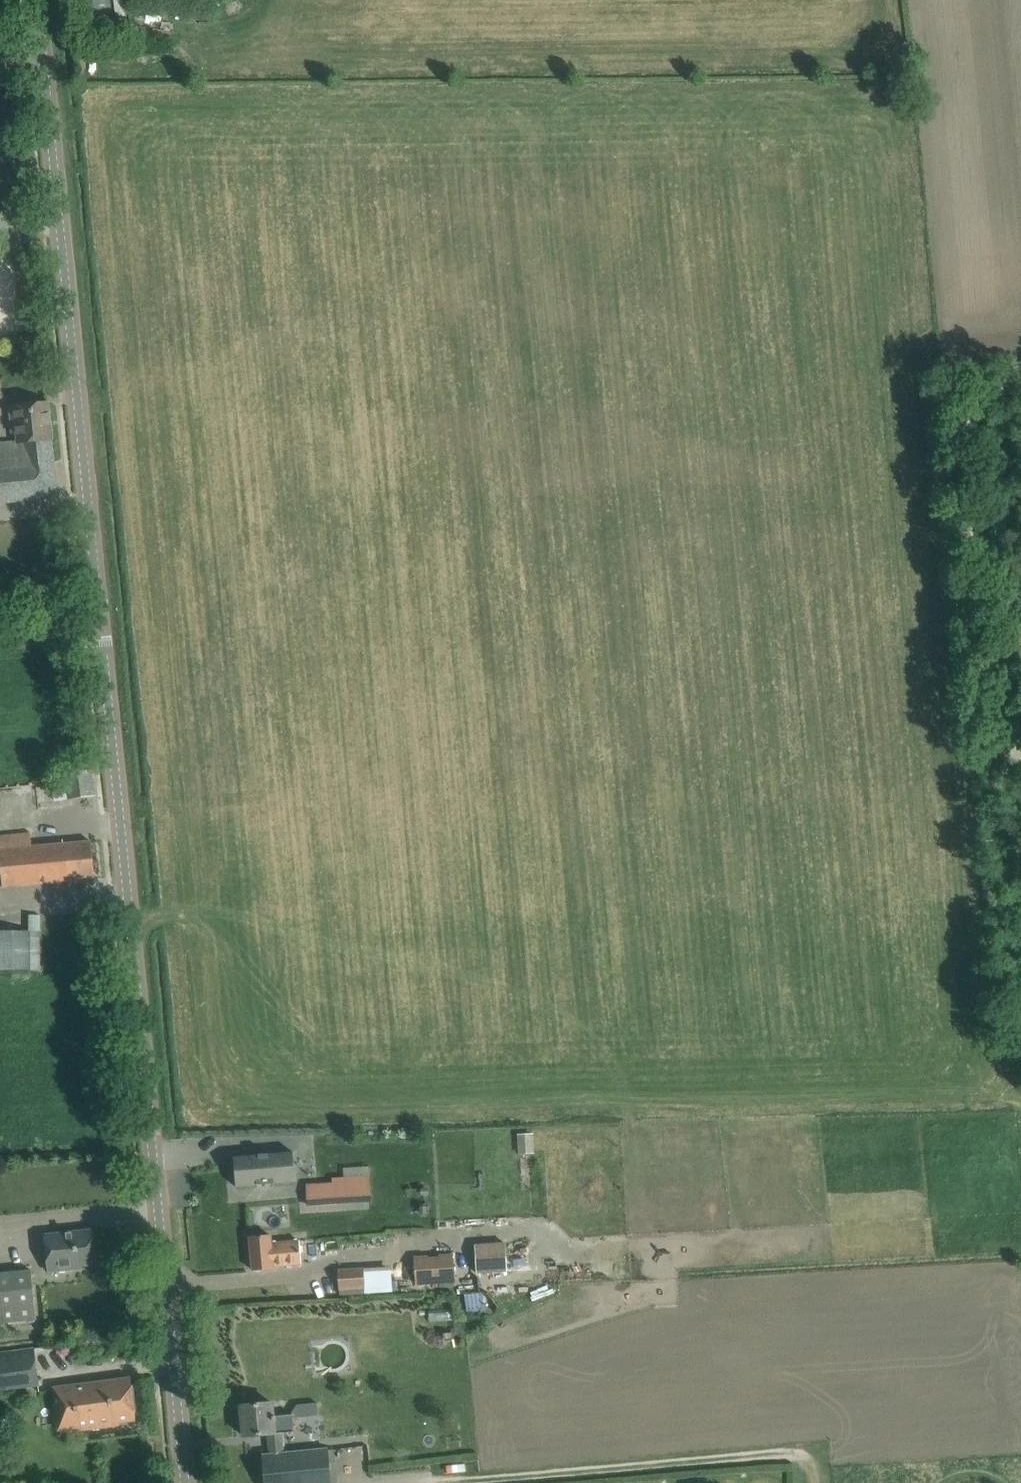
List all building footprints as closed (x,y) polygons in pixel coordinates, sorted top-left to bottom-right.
[(2,95),(1,90),(9,89),(9,81),(1,82),(0,77),(0,95),(2,95)] [(28,405),(14,406),(15,414),(11,414),(12,432),(17,431),(18,441),(0,442),(0,502),(38,499),(58,497),(52,439),(48,403),(28,405)] [(91,769),(71,772),(65,773),(69,799),(94,795),(91,769)] [(10,835),(0,836),(0,866),(3,887),(95,878),(91,841),(32,846),(30,832),(10,835)] [(30,915),(30,930),(0,930),(0,970),(40,969),(40,915),(30,915)] [(524,1150),(537,1150),(537,1133),(524,1133),(524,1150)] [(234,1157),(237,1187),(296,1181),(293,1151),(234,1157)] [(372,1200),(371,1177),(336,1179),(336,1185),(308,1187),(309,1204),(372,1200)] [(92,1230),(45,1235),(49,1272),(79,1268),(79,1266),(95,1264),(92,1230)] [(250,1237),(253,1270),(273,1269),(273,1266),(301,1264),(298,1240),(270,1243),(269,1235),(250,1237)] [(505,1243),(475,1245),(476,1272),(507,1270),(505,1243)] [(415,1256),(416,1284),(455,1283),(453,1255),(415,1256)] [(390,1266),(338,1269),(339,1289),(391,1286),(390,1266)] [(0,1274),(0,1322),(37,1318),(32,1270),(0,1274)] [(0,1352),(0,1386),(37,1381),(33,1348),(0,1352)] [(131,1379),(111,1382),(53,1388),(57,1428),(77,1426),(78,1430),(118,1425),(117,1421),(135,1419),(131,1379)] [(261,1403),(241,1405),(244,1436),(269,1434),(271,1454),(264,1454),(266,1482),(332,1482),(328,1448),(283,1452),(281,1433),(294,1431),(292,1414),(273,1416),(272,1402),(261,1403)]
